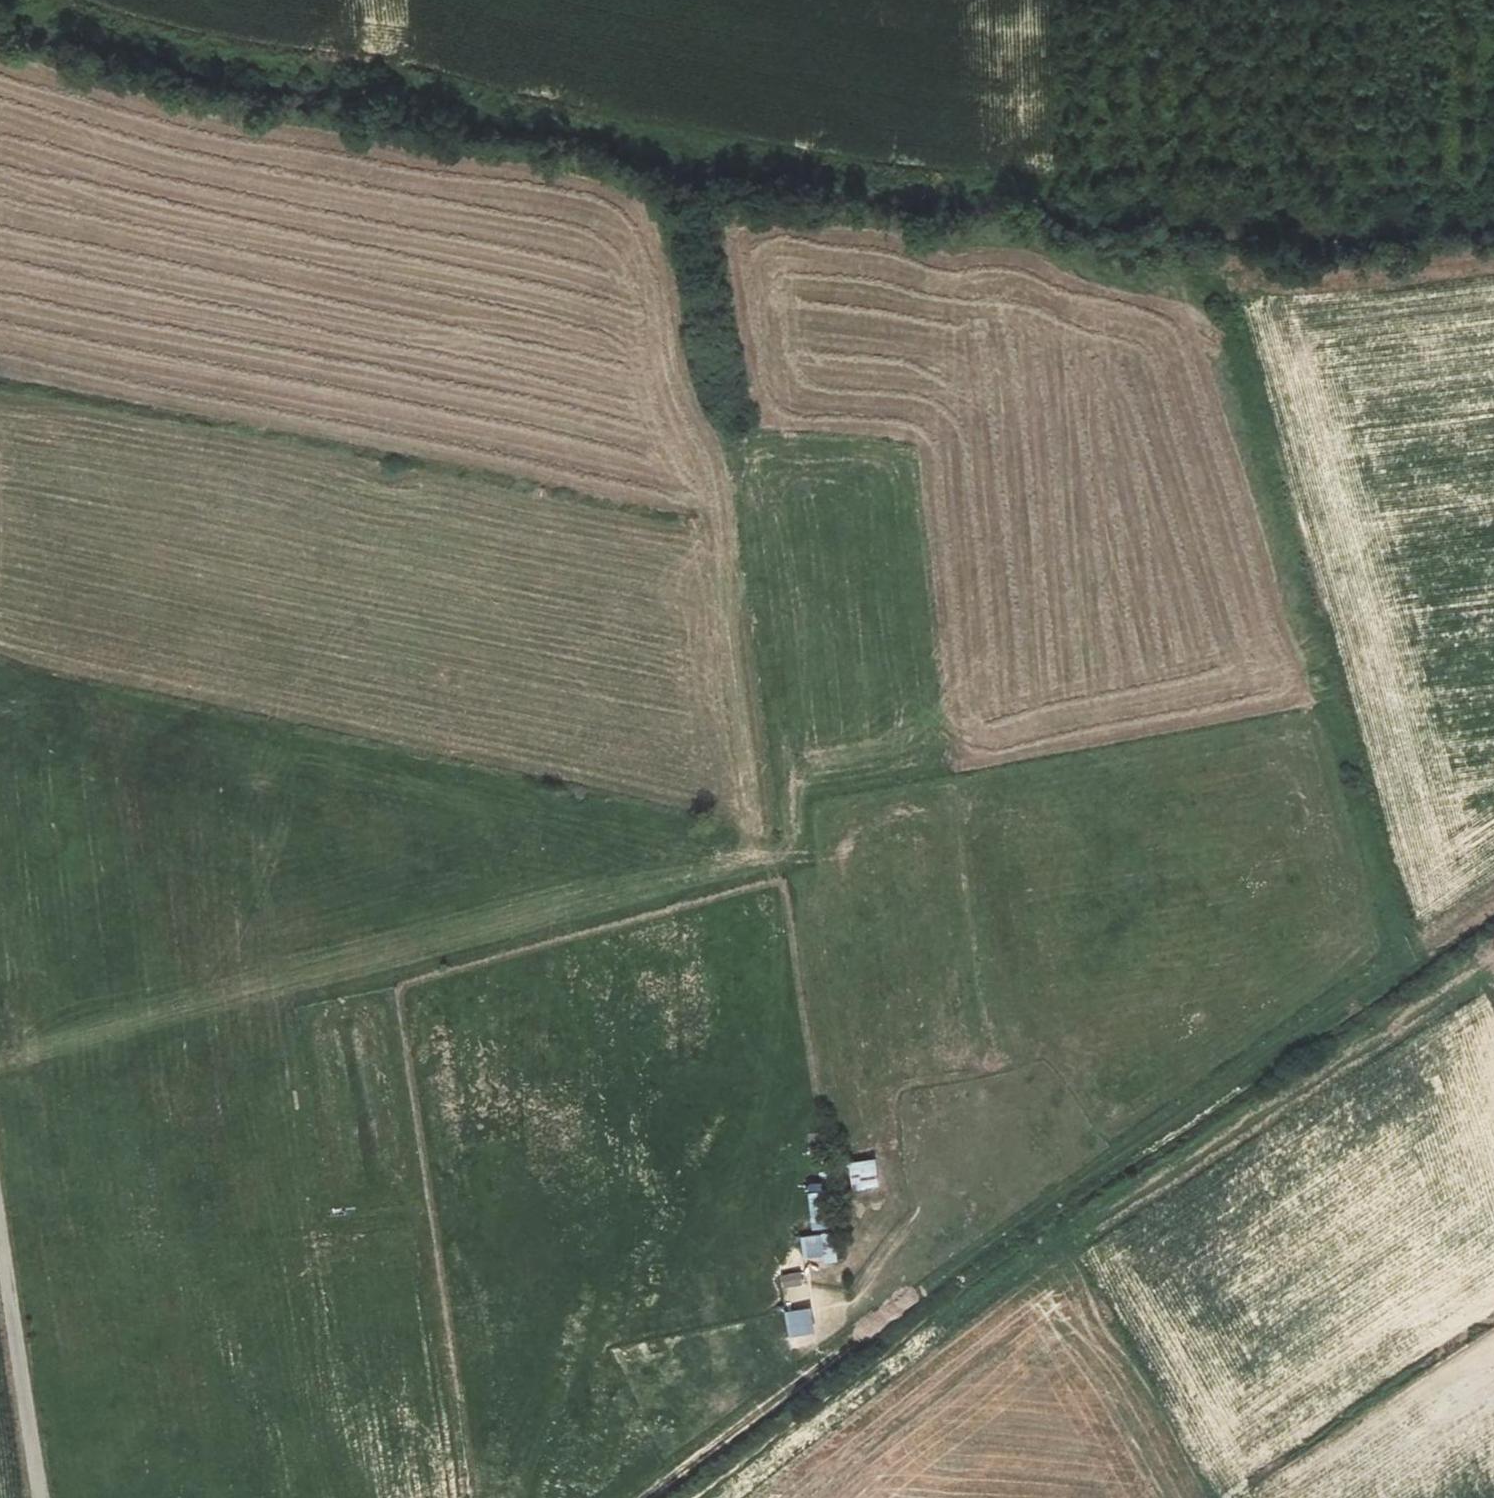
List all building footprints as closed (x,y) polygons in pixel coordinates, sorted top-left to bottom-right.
[(849,1166),(853,1189),(882,1184),(877,1160),(849,1166)] [(837,1262),(827,1190),(807,1193),(817,1264),(837,1262)] [(801,1269),(779,1275),(783,1289),(805,1284),(801,1269)] [(786,1314),(789,1336),(816,1333),(813,1310),(786,1314)]
